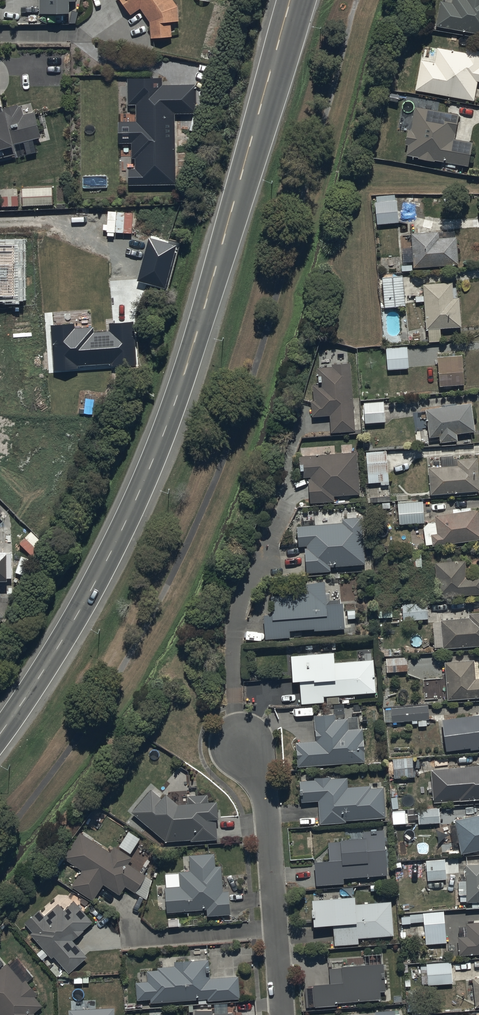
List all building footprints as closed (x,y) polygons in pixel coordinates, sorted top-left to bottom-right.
[(40,18),(69,18),(69,6),(76,5),(76,0),(40,0),(40,18)] [(130,18),(140,12),(150,24),(151,42),(161,43),(172,40),(171,27),(179,24),(178,10),(171,0),(118,0),(130,18)] [(445,0),(440,0),(436,25),(478,33),(478,0),(452,0),(452,1),(445,0)] [(421,58),(415,89),(474,100),(478,80),(478,50),(467,47),(466,52),(437,47),(434,61),(421,58)] [(166,82),(129,82),(129,108),(136,109),(136,124),(119,124),(120,146),(131,146),(131,161),(135,161),(136,171),(129,172),(129,188),(177,188),(176,118),(197,117),(197,89),(166,89),(166,82)] [(404,143),(407,144),(405,154),(417,156),(417,157),(434,161),(434,159),(468,165),(472,141),(454,138),(459,113),(415,105),(410,128),(407,127),(404,143)] [(40,140),(34,115),(24,117),(22,110),(18,110),(18,108),(3,112),(2,111),(0,111),(0,162),(17,158),(14,147),(40,140)] [(51,190),(21,191),(22,209),(52,208),(51,190)] [(19,191),(1,192),(2,209),(19,208),(19,191)] [(375,201),(377,224),(399,222),(396,199),(395,199),(394,194),(376,196),(377,201),(375,201)] [(439,230),(411,232),(414,266),(459,262),(457,236),(439,237),(439,230)] [(177,245),(148,237),(137,281),(165,288),(177,245)] [(403,274),(382,276),(384,306),(405,304),(403,274)] [(452,281),(423,283),(426,328),(462,325),(459,296),(453,297),(452,281)] [(73,324),(51,326),(54,370),(77,369),(77,366),(111,363),(111,366),(137,365),(133,321),(108,323),(108,331),(94,332),(94,327),(74,329),(73,324)] [(407,345),(386,346),(387,369),(409,367),(407,345)] [(462,354),(437,356),(439,385),(464,383),(462,354)] [(350,362),(332,363),(332,366),(318,367),(319,383),(313,383),(314,400),(311,400),(312,416),(329,415),(330,432),(354,430),(350,362)] [(383,400),(363,402),(365,422),(385,421),(383,400)] [(471,402),(425,408),(429,437),(439,435),(440,442),(458,439),(457,433),(475,430),(471,402)] [(386,449),(365,451),(368,483),(380,482),(381,484),(389,484),(386,449)] [(357,450),(300,455),(302,476),(310,475),(311,478),(308,478),(310,503),(335,501),(335,496),(360,494),(357,450)] [(429,466),(431,494),(478,490),(478,472),(478,457),(457,458),(457,464),(429,466)] [(423,500),(397,502),(399,524),(424,522),(423,500)] [(434,514),(435,522),(427,523),(423,527),(426,545),(432,544),(433,545),(478,539),(478,508),(434,514)] [(343,522),(297,525),(298,545),(307,545),(307,547),(305,547),(306,573),(332,571),(332,567),(366,565),(363,517),(343,518),(343,522)] [(435,561),(436,595),(478,593),(478,575),(466,576),(465,559),(435,561)] [(326,592),(325,580),(305,583),(305,587),(283,587),(283,595),(271,595),(272,613),(264,614),(264,639),(290,637),(289,630),(314,628),(314,631),(345,628),(343,602),(340,602),(340,598),(330,599),(329,592),(326,592)] [(427,602),(402,604),(403,620),(428,618),(427,602)] [(393,606),(378,606),(378,615),(393,615),(393,606)] [(469,612),(469,617),(441,619),(441,621),(433,622),(435,646),(443,646),(443,648),(478,645),(478,611),(469,612)] [(334,651),(290,654),(292,680),(300,680),(302,703),(324,701),(324,696),(375,692),(373,659),(334,662),(334,651)] [(407,656),(386,658),(387,672),(408,670),(407,656)] [(445,661),(448,699),(478,697),(478,678),(476,678),(474,659),(445,661)] [(428,705),(391,707),(392,721),(429,719),(428,705)] [(334,713),(314,714),(316,740),(295,741),(297,766),(365,761),(363,727),(348,728),(347,718),(335,719),(334,713)] [(442,719),(446,751),(470,747),(471,749),(478,748),(478,746),(478,714),(442,719)] [(414,757),(393,759),(394,778),(415,776),(414,757)] [(446,767),(448,798),(460,797),(460,800),(478,799),(478,765),(446,767)] [(315,780),(300,781),(302,802),(318,800),(320,824),(346,822),(346,820),(386,817),(384,786),(371,787),(371,784),(348,786),(347,777),(330,778),(330,776),(315,777),(315,780)] [(150,788),(130,812),(165,841),(191,839),(191,841),(217,839),(215,818),(218,818),(216,801),(208,801),(207,793),(187,795),(188,802),(178,803),(165,792),(161,797),(150,788)] [(440,822),(439,807),(418,809),(419,824),(440,822)] [(454,819),(455,823),(449,824),(453,843),(459,841),(461,852),(478,849),(478,814),(454,819)] [(330,861),(315,862),(316,884),(344,882),(343,877),(387,874),(384,829),(363,830),(363,837),(341,838),(340,841),(329,842),(330,861)] [(139,838),(128,831),(119,845),(130,852),(139,838)] [(79,832),(63,858),(82,870),(71,886),(93,900),(103,884),(119,894),(125,886),(134,892),(146,875),(128,863),(132,857),(114,845),(110,851),(79,832)] [(180,885),(165,886),(167,912),(206,909),(207,915),(229,913),(227,890),(222,891),(220,865),(215,865),(214,853),(189,855),(190,870),(178,871),(180,885)] [(445,859),(426,860),(427,880),(447,879),(445,859)] [(466,864),(466,880),(459,880),(459,894),(466,894),(467,901),(478,901),(478,863),(466,864)] [(354,896),(312,899),(314,925),(333,923),(335,945),(359,943),(358,938),(394,935),(391,901),(355,904),(354,896)] [(39,908),(23,922),(32,932),(30,933),(51,958),(53,955),(68,972),(87,956),(72,939),(92,922),(74,900),(63,909),(58,903),(44,914),(39,908)] [(447,942),(444,911),(409,914),(409,916),(401,917),(402,924),(411,923),(411,922),(424,921),(424,925),(418,926),(419,936),(425,936),(426,944),(447,942)] [(457,936),(459,955),(478,953),(478,922),(466,923),(467,935),(457,936)] [(148,981),(136,982),(137,1000),(150,999),(150,1003),(207,998),(207,1001),(240,998),(238,976),(210,978),(208,959),(174,962),(174,966),(157,967),(157,970),(147,971),(148,981)] [(452,983),(451,961),(427,963),(428,984),(452,983)] [(0,968),(0,1014),(35,1014),(33,1012),(42,1005),(34,996),(37,994),(25,979),(22,982),(7,963),(0,968)] [(313,985),(305,986),(306,1007),(337,1005),(337,1002),(381,999),(380,991),(385,990),(383,963),(329,967),(330,982),(313,984),(313,985)]
